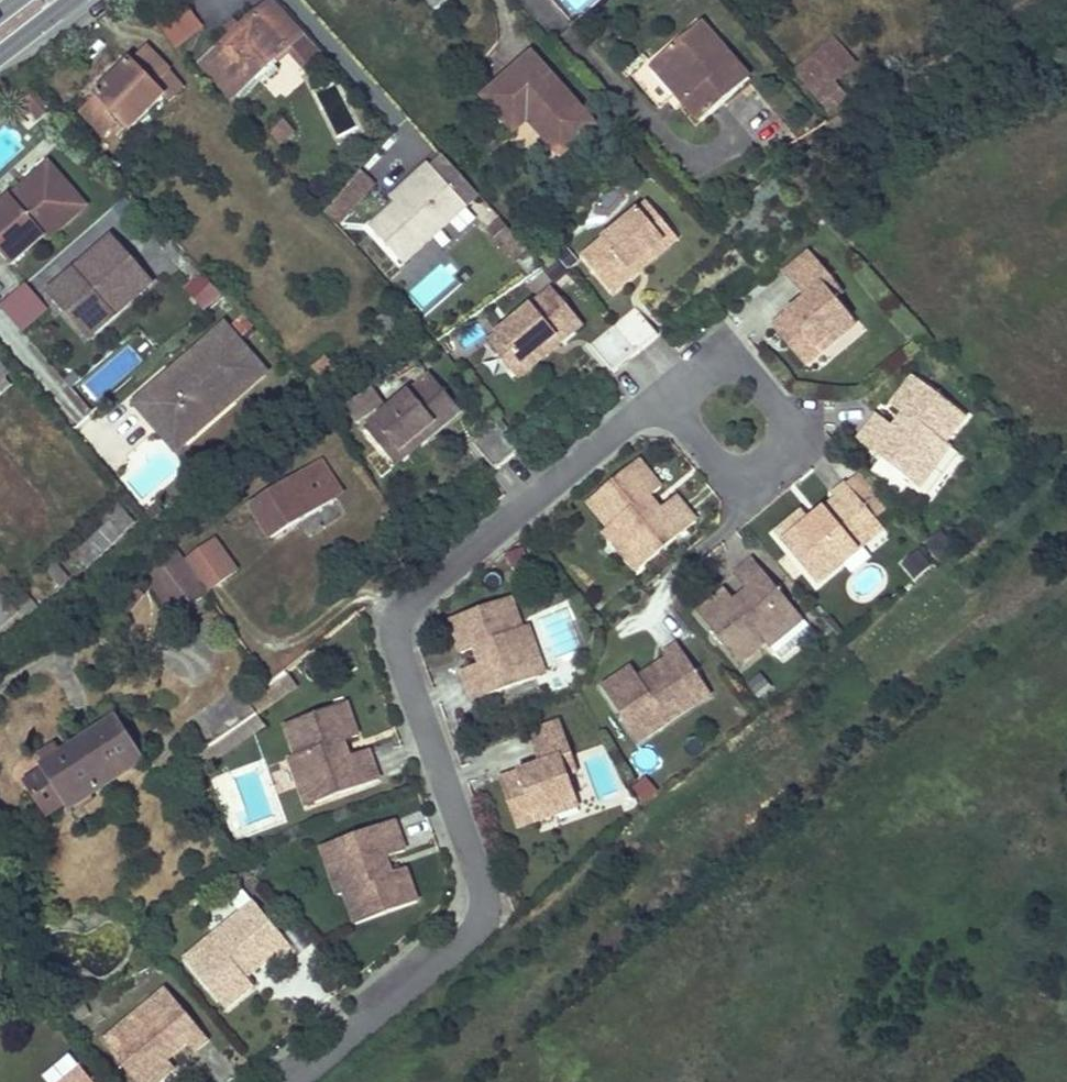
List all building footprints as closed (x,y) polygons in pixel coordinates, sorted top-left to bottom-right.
[(270,0),(201,62),(232,96),(301,36),(270,0)] [(435,12),(447,0),(425,0),(435,12)] [(594,0),(563,0),(576,15),(594,0)] [(174,49),(203,33),(191,11),(161,27),(174,49)] [(751,81),(701,22),(662,55),(694,93),(682,103),(695,117),(701,124),(751,81)] [(832,36),(788,75),(834,126),(856,106),(837,85),(859,65),(832,36)] [(146,45),(98,92),(131,126),(191,69),(180,57),(169,68),(146,45)] [(595,125),(532,55),(484,96),(513,130),(527,120),(561,155),(595,125)] [(694,93),(662,55),(653,66),(682,103),(694,93)] [(50,110),(33,91),(29,95),(22,87),(14,95),(37,122),(50,110)] [(561,155),(527,120),(513,130),(547,167),(561,155)] [(285,121),(270,132),(282,148),(297,137),(285,121)] [(15,198),(52,166),(48,161),(10,193),(15,198)] [(0,202),(0,251),(10,263),(43,234),(46,238),(85,204),(52,166),(15,198),(10,193),(0,202)] [(473,212),(432,168),(417,182),(422,189),(400,207),(376,229),(411,267),(473,212)] [(359,171),(326,216),(343,228),(375,183),(359,171)] [(458,175),(448,184),(468,206),(478,197),(458,175)] [(395,201),(400,207),(422,189),(417,182),(395,201)] [(493,211),(481,218),(492,239),(504,232),(493,211)] [(652,212),(643,219),(669,250),(634,279),(638,285),(682,249),(652,212)] [(643,219),(587,265),(617,302),(638,285),(634,279),(669,250),(643,219)] [(114,234),(47,292),(71,319),(84,308),(100,327),(116,313),(109,305),(125,291),(132,299),(154,280),(114,234)] [(816,246),(790,268),(810,294),(801,302),(804,306),(797,312),(793,307),(777,321),(810,361),(842,334),(838,329),(857,313),(841,293),(830,279),(838,273),(816,246)] [(838,273),(830,279),(841,293),(849,286),(838,273)] [(204,314),(222,298),(201,274),(183,290),(204,314)] [(0,306),(0,307),(22,335),(50,313),(27,285),(0,306)] [(116,313),(132,299),(125,291),(109,305),(116,313)] [(555,297),(498,343),(524,374),(559,346),(564,352),(586,334),(555,297)] [(801,302),(793,307),(797,312),(804,306),(801,302)] [(87,338),(100,327),(84,308),(71,319),(87,338)] [(857,313),(838,329),(842,334),(862,318),(857,313)] [(264,372),(225,326),(176,367),(180,371),(166,382),(163,378),(136,401),(158,427),(173,415),(190,435),(218,411),(211,402),(225,391),(232,399),(264,372)] [(646,328),(622,346),(642,373),(666,355),(646,328)] [(498,343),(490,350),(520,387),(564,352),(559,346),(524,374),(498,343)] [(622,346),(598,364),(618,391),(642,373),(622,346)] [(0,363),(0,392),(14,379),(0,363)] [(180,371),(176,367),(163,378),(166,382),(180,371)] [(882,411),(861,437),(914,479),(927,463),(935,469),(954,445),(949,440),(970,415),(919,374),(896,402),(908,412),(916,418),(905,431),(898,425),(882,411)] [(434,382),(378,429),(403,460),(438,431),(443,437),(465,419),(434,382)] [(218,411),(232,399),(225,391),(211,402),(218,411)] [(367,423),(384,406),(373,394),(355,411),(367,423)] [(908,412),(898,425),(905,431),(916,418),(908,412)] [(176,447),(190,435),(173,415),(158,427),(176,447)] [(378,429),(369,436),(399,473),(443,437),(438,431),(403,460),(378,429)] [(495,442),(471,460),(491,486),(515,468),(495,442)] [(641,458),(590,499),(611,525),(606,529),(625,553),(632,547),(646,564),(698,521),(678,496),(662,509),(654,515),(644,502),(652,496),(664,486),(641,458)] [(322,461),(249,505),(270,537),(340,493),(322,461)] [(927,463),(914,479),(922,485),(935,469),(927,463)] [(132,476),(137,500),(162,495),(157,471),(132,476)] [(777,530),(819,580),(864,543),(866,527),(878,516),(848,480),(835,492),(838,496),(828,504),(828,516),(819,523),(813,516),(805,507),(777,530)] [(652,496),(644,502),(654,515),(662,509),(652,496)] [(110,521),(73,552),(88,566),(137,524),(114,499),(101,509),(110,521)] [(828,504),(813,516),(819,523),(828,516),(828,504)] [(866,527),(864,543),(886,526),(878,516),(866,527)] [(173,544),(141,566),(170,609),(202,588),(173,544)] [(632,547),(625,553),(639,570),(646,564),(632,547)] [(920,550),(903,564),(915,579),(932,565),(920,550)] [(800,611),(757,559),(732,579),(745,595),(751,603),(738,613),(732,606),(722,594),(694,617),(736,667),(761,646),(765,652),(789,632),(783,625),(800,611)] [(26,616),(37,607),(21,590),(12,600),(26,616)] [(506,594),(444,617),(457,651),(471,646),(480,642),(486,658),(477,661),(458,668),(469,699),(532,675),(525,655),(534,652),(523,623),(517,625),(506,594)] [(745,595),(732,606),(738,613),(751,603),(745,595)] [(0,608),(0,628),(16,615),(5,602),(0,608)] [(800,611),(783,625),(789,632),(806,618),(800,611)] [(630,661),(600,681),(636,736),(685,704),(688,688),(701,679),(676,640),(661,649),(664,654),(653,661),(652,673),(642,679),(637,671),(630,661)] [(480,642),(471,646),(477,661),(486,658),(480,642)] [(534,652),(525,655),(532,675),(541,672),(534,652)] [(653,661),(637,671),(642,679),(652,673),(653,661)] [(688,688),(685,704),(708,689),(701,679),(688,688)] [(353,733),(341,699),(279,722),(290,753),(284,755),(295,784),(304,781),(311,801),(375,777),(363,747),(344,754),(335,757),(329,742),(338,739),(353,733)] [(139,757),(115,719),(58,752),(54,743),(35,754),(44,769),(23,781),(43,816),(139,757)] [(569,721),(536,731),(546,762),(534,766),(535,771),(526,774),(525,769),(505,775),(520,824),(560,812),(558,806),(582,798),(574,773),(569,756),(579,753),(569,721)] [(338,739),(329,742),(335,757),(344,754),(338,739)] [(579,753),(569,756),(574,773),(584,770),(579,753)] [(304,781),(295,784),(302,804),(311,801),(304,781)] [(582,798),(558,806),(560,812),(584,805),(582,798)] [(395,851),(384,821),(320,845),(328,864),(319,867),(330,896),(336,894),(348,925),(409,902),(397,868),(382,874),(373,877),(367,862),(376,859),(395,851)] [(320,845),(312,848),(319,867),(328,864),(320,845)] [(376,859),(367,862),(373,877),(382,874),(376,859)] [(260,897),(248,907),(254,915),(266,905),(260,897)] [(254,915),(248,907),(190,955),(231,1004),(259,981),(252,973),(245,965),(252,959),(259,967),(280,950),(283,953),(296,942),(266,905),(254,915)] [(252,959),(245,965),(252,973),(259,967),(252,959)] [(171,984),(107,1037),(144,1081),(157,1081),(179,1063),(173,1055),(169,1050),(188,1035),(192,1040),(199,1048),(214,1035),(171,984)] [(188,1035),(169,1050),(173,1055),(192,1040),(188,1035)] [(83,1059),(71,1069),(77,1077),(89,1067),(83,1059)] [(55,1081),(101,1081),(89,1067),(77,1077),(71,1069),(55,1081)]
